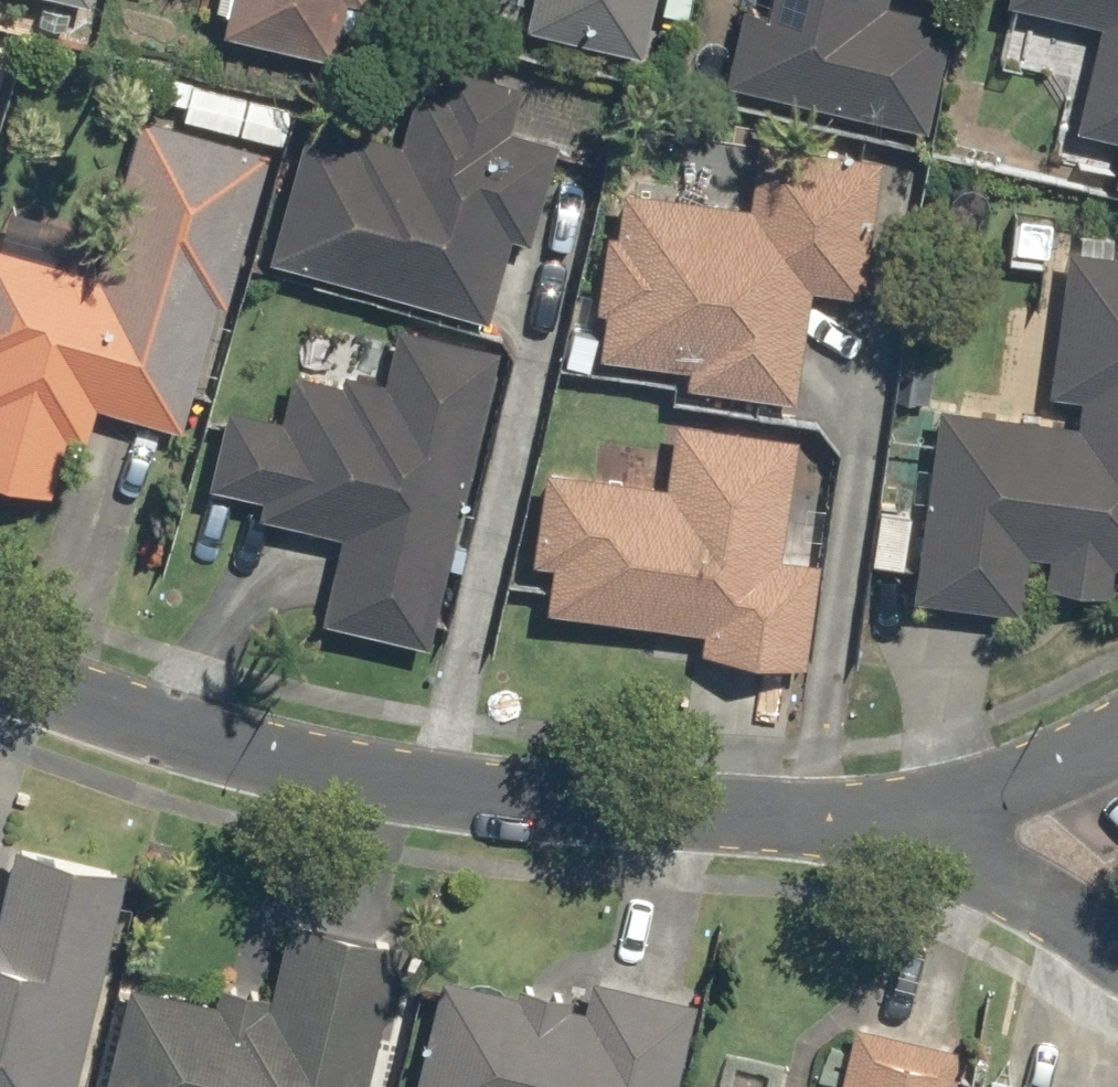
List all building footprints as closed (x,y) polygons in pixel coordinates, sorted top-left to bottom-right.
[(194,5),(220,11),(215,32),(331,57),(336,30),(355,34),(363,0),(195,0),(194,5)] [(525,0),(519,26),(637,53),(650,0),(524,0),(525,0)] [(718,79),(926,126),(951,18),(887,3),(887,0),(736,0),(718,79)] [(1117,185),(1117,0),(1000,0),(1000,3),(1091,22),(1068,129),(1117,139),(1107,182),(1117,185)] [(300,125),(261,259),(481,322),(507,235),(525,241),(554,141),(503,127),(516,83),(448,64),(441,89),(410,80),(394,137),(354,125),(349,140),(300,125)] [(266,149),(133,112),(90,266),(0,241),(0,481),(45,494),(58,445),(77,450),(89,405),(178,430),(213,303),(222,305),(266,149)] [(855,294),(875,154),(753,137),(744,203),(616,185),(609,231),(598,229),(587,307),(599,308),(593,355),(682,368),(679,385),(793,402),(809,287),(855,294)] [(904,597),(1015,612),(1019,583),(1106,595),(1110,567),(1117,568),(1117,255),(1060,247),(1037,419),(929,404),(904,597)] [(313,621),(422,646),(494,346),(392,322),(379,377),(334,367),(331,378),(287,368),(276,414),(222,402),(202,485),(254,497),(251,512),(334,532),(313,621)] [(693,649),(802,665),(817,562),(774,555),(792,436),(671,418),(662,482),(536,463),(522,560),(543,563),(537,604),(696,628),(693,649)] [(122,870),(8,843),(0,878),(0,1086),(70,1086),(122,870)] [(397,941),(283,915),(265,991),(215,980),(210,1000),(124,981),(100,1086),(364,1086),(397,941)] [(691,998),(582,974),(577,997),(436,965),(408,1086),(671,1086),(691,998)] [(959,1044),(853,1019),(836,1086),(948,1086),(959,1044)]
